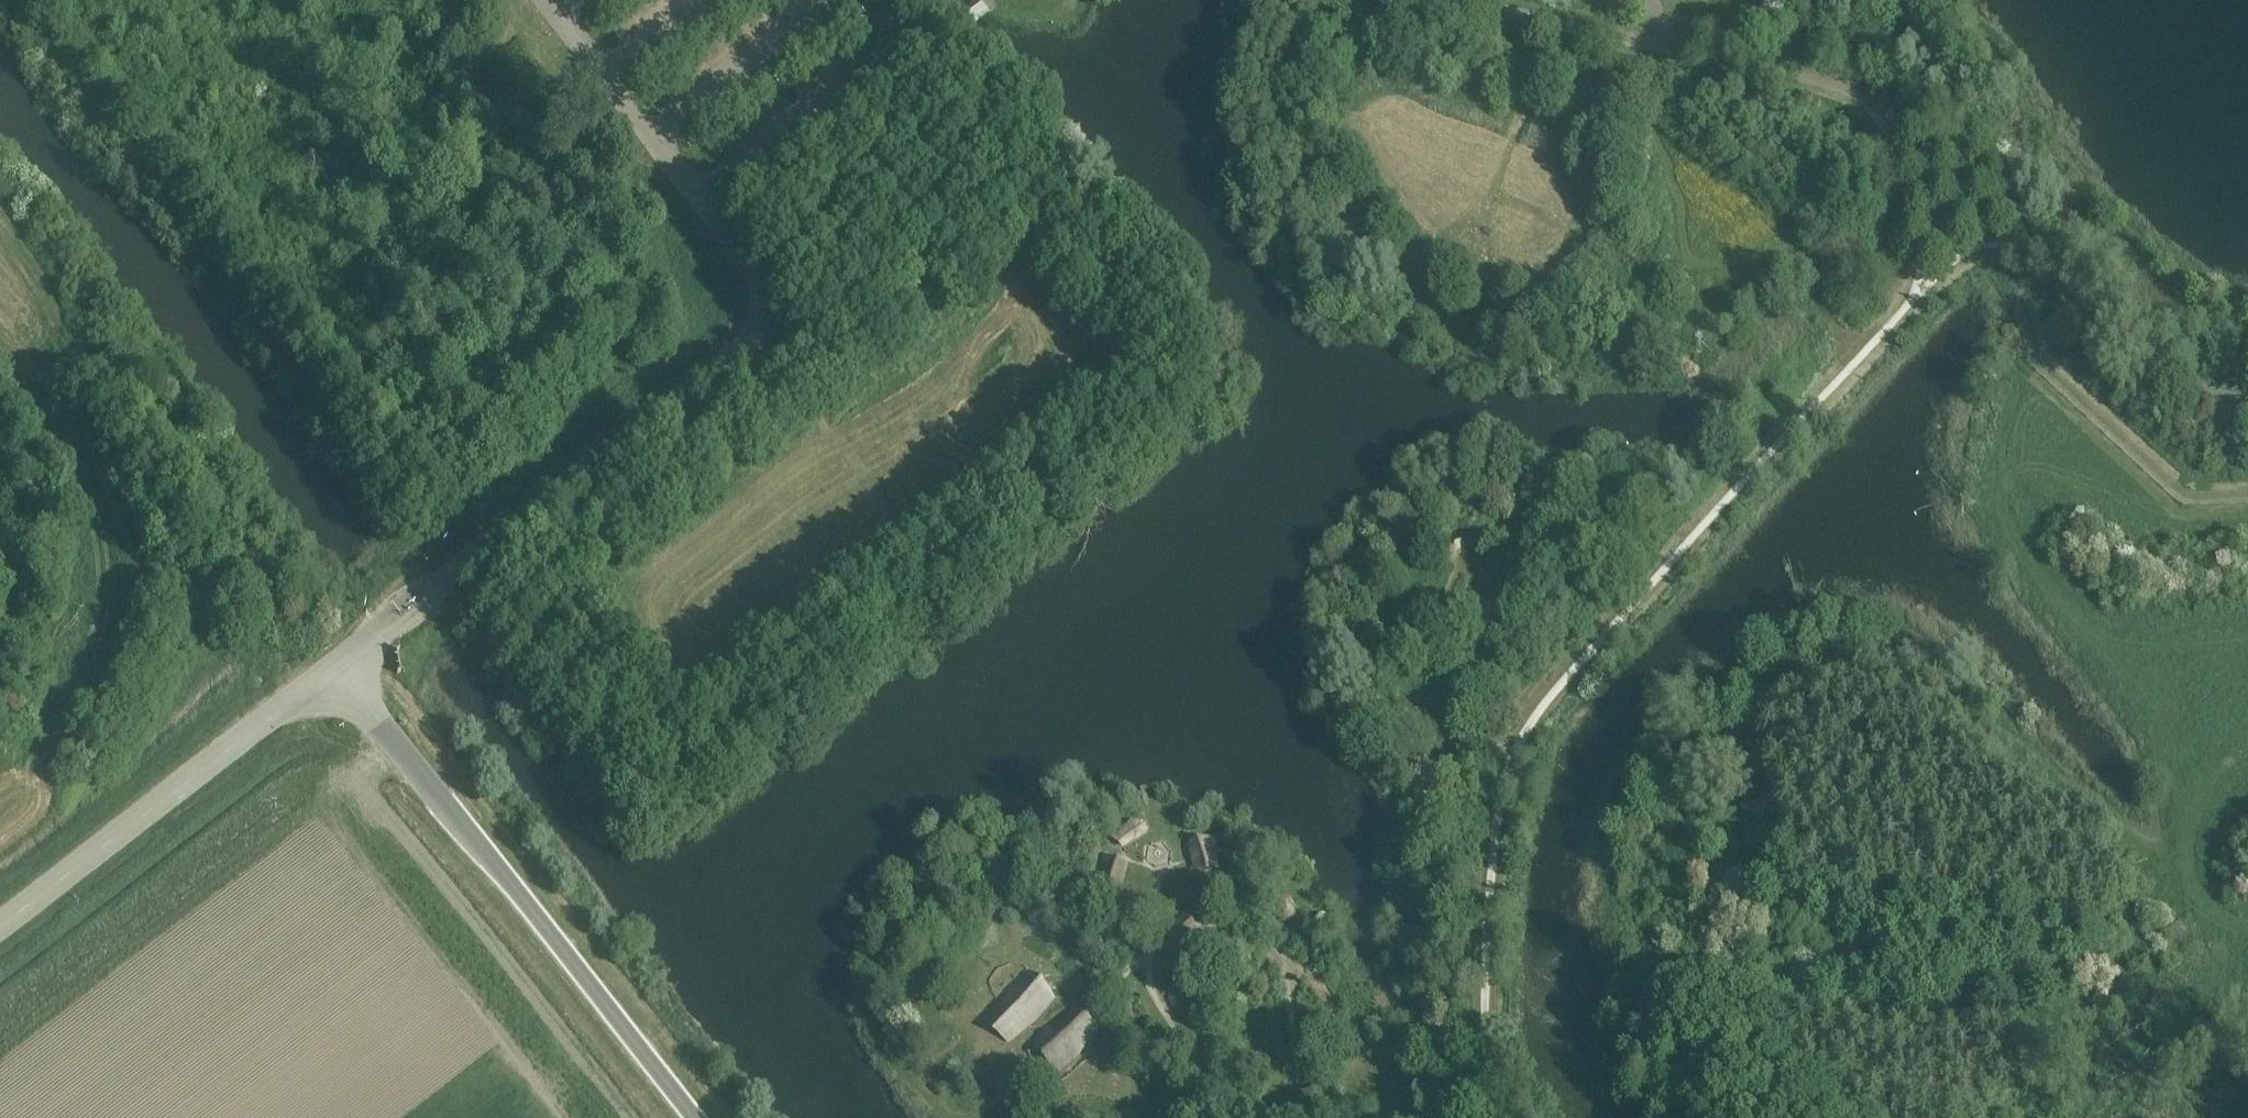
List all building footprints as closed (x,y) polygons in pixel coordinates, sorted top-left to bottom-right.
[(1196,857),(1195,884),(1211,884),(1212,857),(1196,857)] [(1103,877),(1122,881),(1125,864),(1104,859),(1103,877)] [(1109,921),(1121,921),(1120,907),(1109,908),(1109,921)] [(1163,939),(1175,955),(1200,934),(1193,926),(1190,928),(1184,921),(1163,939)] [(985,1015),(1008,1038),(1049,998),(1027,975),(985,1015)] [(1076,1010),(1042,1036),(1059,1054),(1093,1028),(1076,1010)]
